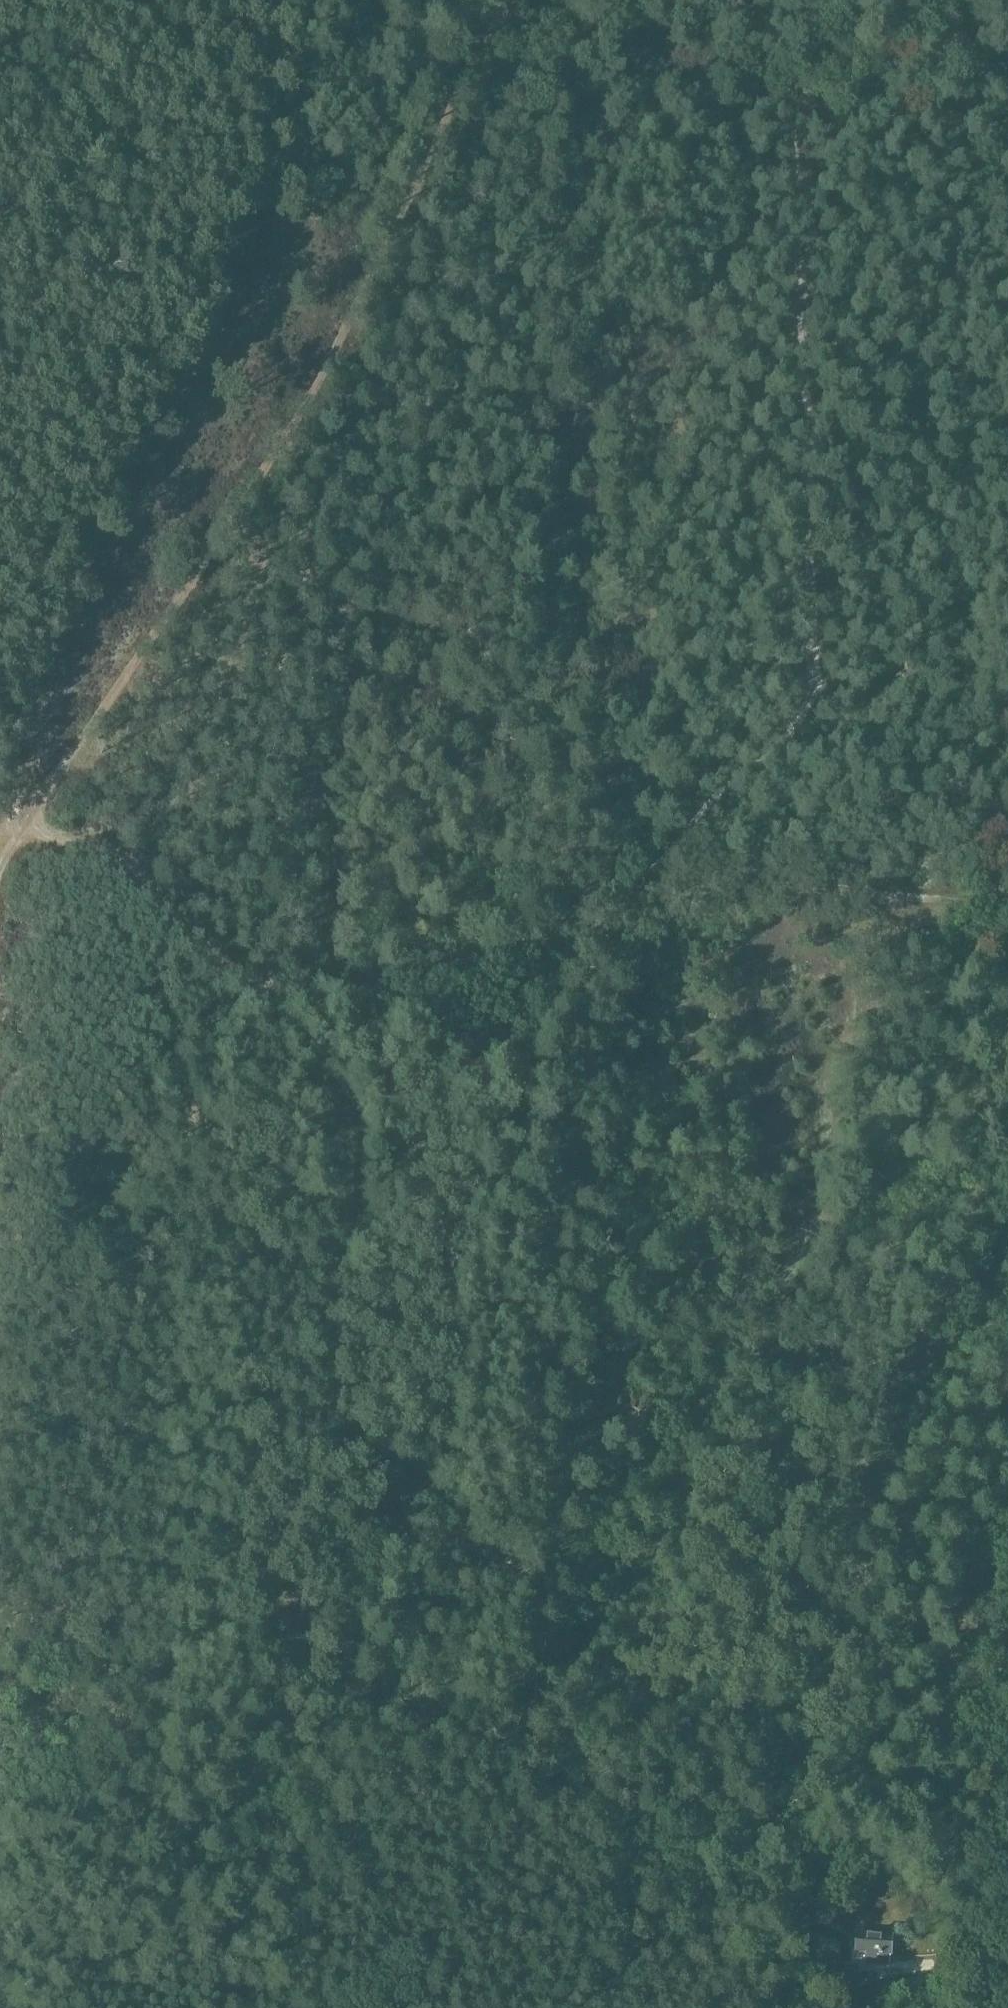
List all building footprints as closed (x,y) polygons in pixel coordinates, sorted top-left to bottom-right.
[(892,1956),(895,1936),(857,1932),(855,1953),(866,1955),(865,1964),(890,1967),(891,1956),(892,1956)] [(834,1965),(835,1983),(861,1982),(860,1964),(834,1965)]
